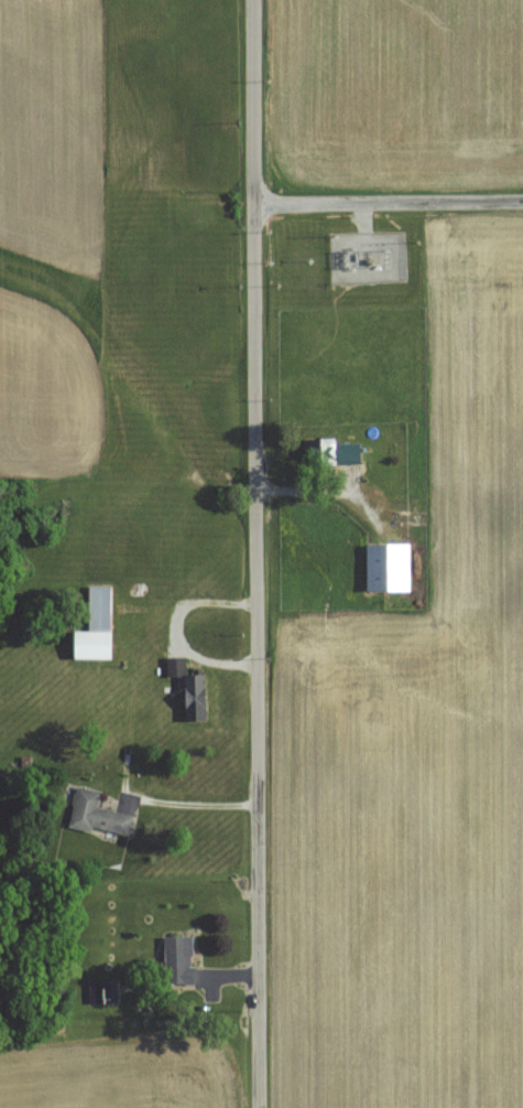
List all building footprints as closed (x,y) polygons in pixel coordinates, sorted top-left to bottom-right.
[(305,466),(333,466),(333,439),(305,439),(305,466)] [(363,590),(407,590),(407,543),(363,543),(363,590)] [(107,623),(102,623),(102,612),(89,612),(90,631),(70,631),(70,659),(107,659),(107,623)] [(180,720),(204,720),(203,673),(179,673),(180,720)]
